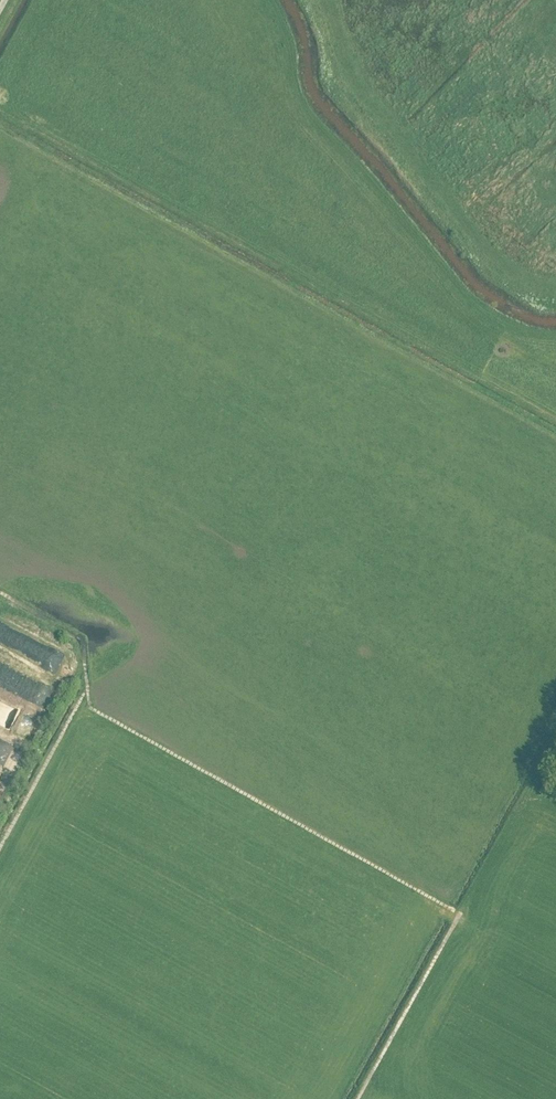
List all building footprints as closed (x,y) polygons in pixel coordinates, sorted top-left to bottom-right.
[(27,672),(20,691),(29,694),(35,675),(27,672)]
